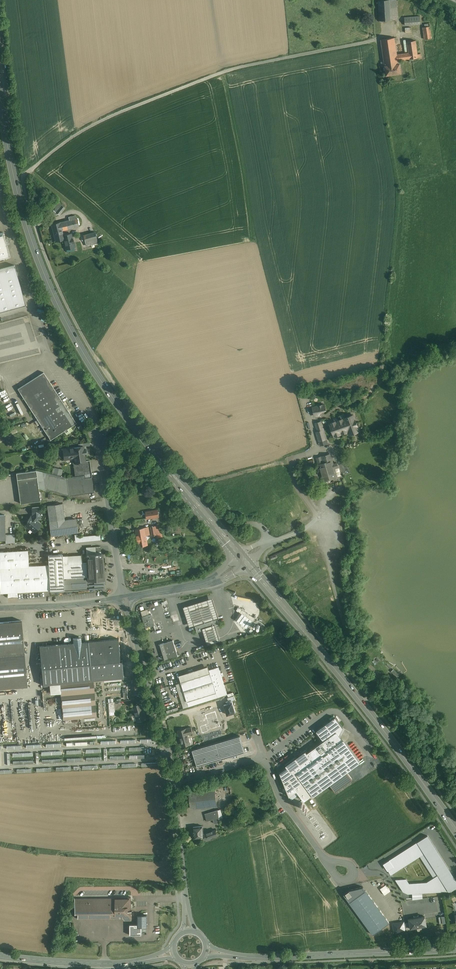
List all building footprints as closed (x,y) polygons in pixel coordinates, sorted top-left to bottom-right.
[(378,0),(380,21),(397,20),(396,0),(383,0),(378,0)] [(420,16),(404,17),(405,25),(420,24),(420,16)] [(429,24),(424,24),(425,27),(423,27),(425,39),(432,38),(430,24),(429,24)] [(394,37),(381,39),(384,61),(384,62),(385,66),(398,64),(398,60),(418,57),(418,54),(416,40),(407,42),(409,53),(397,54),(395,42),(394,38),(394,37)] [(385,66),(386,75),(401,73),(400,63),(385,66)] [(65,208),(58,202),(52,209),(54,211),(57,213),(59,215),(65,208)] [(69,220),(51,224),(53,232),(62,230),(70,228),(79,226),(77,218),(76,218),(75,215),(69,217),(69,220)] [(62,230),(53,232),(55,241),(64,239),(64,235),(62,230)] [(10,256),(3,232),(0,233),(0,259),(10,256)] [(95,232),(83,235),(85,240),(85,242),(86,246),(98,243),(95,232)] [(73,239),(64,241),(64,239),(66,249),(74,247),(73,242),(74,242),(73,238),(72,238),(73,239)] [(26,305),(15,265),(0,269),(0,312),(26,305)] [(76,423),(43,372),(18,389),(51,440),(64,431),(66,434),(67,434),(72,431),(72,430),(71,427),(76,423)] [(377,374),(368,376),(367,378),(367,381),(370,383),(373,382),(375,383),(377,385),(380,386),(382,383),(382,380),(377,374)] [(325,404),(313,407),(315,416),(319,415),(320,412),(323,410),(326,409),(325,404)] [(353,415),(330,423),(334,436),(348,431),(350,434),(359,431),(353,415)] [(327,444),(321,421),(316,423),(318,431),(317,432),(321,446),(327,444)] [(15,446),(11,438),(5,440),(9,447),(12,445),(13,447),(15,446)] [(83,446),(64,449),(65,458),(74,459),(75,462),(85,461),(83,446)] [(329,455),(321,457),(323,463),(319,465),(323,481),(326,480),(327,482),(328,482),(330,482),(331,481),(330,479),(333,478),(333,477),(337,476),(335,469),(338,468),(337,463),(333,464),(332,461),(331,461),(329,455)] [(85,461),(75,462),(73,462),(75,476),(85,475),(85,478),(92,477),(90,460),(85,461)] [(63,469),(55,467),(53,474),(61,476),(63,469)] [(36,470),(16,473),(20,503),(40,501),(38,488),(36,470)] [(45,489),(42,471),(36,470),(38,488),(45,489)] [(53,474),(42,471),(45,489),(69,495),(69,496),(94,492),(92,477),(85,478),(85,475),(75,476),(66,477),(61,476),(53,474)] [(62,504),(47,506),(51,536),(78,532),(76,519),(65,520),(62,504)] [(157,510),(151,511),(152,518),(159,517),(157,510)] [(40,514),(33,515),(32,516),(32,518),(30,518),(28,520),(29,522),(26,525),(26,526),(28,528),(30,528),(33,531),(35,531),(37,528),(37,526),(39,523),(37,521),(40,517),(40,514)] [(160,525),(151,527),(152,536),(157,535),(157,538),(162,537),(160,525)] [(148,527),(136,529),(139,546),(148,545),(146,535),(150,534),(148,527)] [(0,552),(0,589),(0,593),(50,590),(49,565),(29,566),(28,550),(0,552)] [(96,554),(89,554),(87,554),(87,562),(88,562),(89,576),(88,576),(88,577),(88,589),(96,589),(96,588),(104,588),(104,585),(105,585),(105,581),(103,581),(103,579),(104,579),(104,570),(104,569),(104,566),(103,566),(103,553),(101,553),(97,553),(96,553),(96,554)] [(62,554),(48,555),(49,565),(50,590),(64,589),(64,578),(62,556),(62,554)] [(87,562),(68,563),(68,555),(62,556),(64,578),(88,577),(88,576),(89,576),(88,562),(87,562)] [(64,578),(64,589),(64,590),(88,589),(88,577),(64,578)] [(184,607),(189,626),(195,624),(217,617),(219,617),(214,598),(184,607)] [(152,613),(142,616),(146,627),(155,624),(152,613)] [(217,617),(195,624),(197,632),(204,630),(216,626),(219,625),(217,617)] [(0,622),(0,656),(25,653),(22,621),(0,622)] [(216,626),(204,630),(209,646),(221,642),(216,626)] [(81,637),(73,638),(74,643),(40,646),(43,684),(52,684),(92,680),(124,677),(123,660),(121,661),(119,639),(81,642),(81,637)] [(173,640),(160,644),(164,655),(177,651),(173,640)] [(177,651),(164,655),(165,660),(178,656),(177,651)] [(0,656),(0,688),(20,686),(19,670),(26,669),(25,653),(0,656)] [(227,694),(220,670),(219,667),(214,668),(213,670),(211,670),(210,672),(210,673),(216,692),(218,697),(227,694)] [(26,669),(19,670),(20,686),(27,686),(26,669)] [(210,673),(181,682),(187,702),(216,692),(210,673)] [(92,680),(60,683),(61,692),(62,707),(94,705),(92,680)] [(60,683),(52,684),(53,693),(61,692),(60,683)] [(216,692),(187,702),(189,706),(218,697),(216,692)] [(232,701),(227,702),(227,704),(224,705),(227,714),(235,712),(232,701)] [(146,719),(142,703),(133,706),(137,721),(146,719)] [(94,705),(62,707),(63,720),(95,717),(94,705)] [(299,794),(304,800),(329,782),(346,770),(358,761),(339,735),(343,728),(335,717),(317,731),(324,741),(307,753),(306,750),(300,755),(298,752),(295,755),(296,757),(286,765),(287,767),(280,772),(289,796),(292,799),(299,794)] [(191,727),(177,731),(178,731),(182,747),(190,744),(188,734),(193,733),(191,727)] [(240,737),(192,751),(197,768),(245,754),(240,737)] [(126,758),(126,747),(110,748),(111,759),(126,758)] [(145,750),(145,747),(130,747),(130,750),(141,750),(141,753),(137,753),(137,758),(145,757),(145,750)] [(289,755),(276,762),(278,766),(291,759),(289,755)] [(346,770),(329,782),(335,791),(353,778),(346,770)] [(215,789),(189,792),(191,808),(217,805),(215,789)] [(216,810),(205,814),(207,821),(213,819),(215,823),(220,822),(216,810)] [(203,826),(193,827),(194,838),(204,837),(204,839),(214,836),(212,831),(203,834),(203,826)] [(383,864),(387,869),(388,869),(391,874),(420,856),(434,878),(427,882),(409,883),(406,879),(396,879),(401,887),(403,891),(408,893),(451,891),(455,887),(455,880),(428,835),(383,864)] [(366,891),(358,896),(350,902),(373,935),(389,923),(366,891)] [(115,898),(75,898),(74,898),(74,913),(75,913),(77,913),(77,918),(78,918),(120,917),(120,918),(121,918),(121,917),(124,917),(124,919),(132,919),(132,913),(132,911),(132,910),(131,910),(131,897),(115,897),(115,898)] [(147,915),(138,915),(138,924),(138,927),(142,927),(147,927),(147,915)] [(410,918),(412,928),(429,926),(427,915),(410,918)] [(404,922),(393,924),(395,932),(405,930),(404,922)] [(138,924),(130,924),(130,935),(142,935),(142,927),(138,927),(138,924)]
